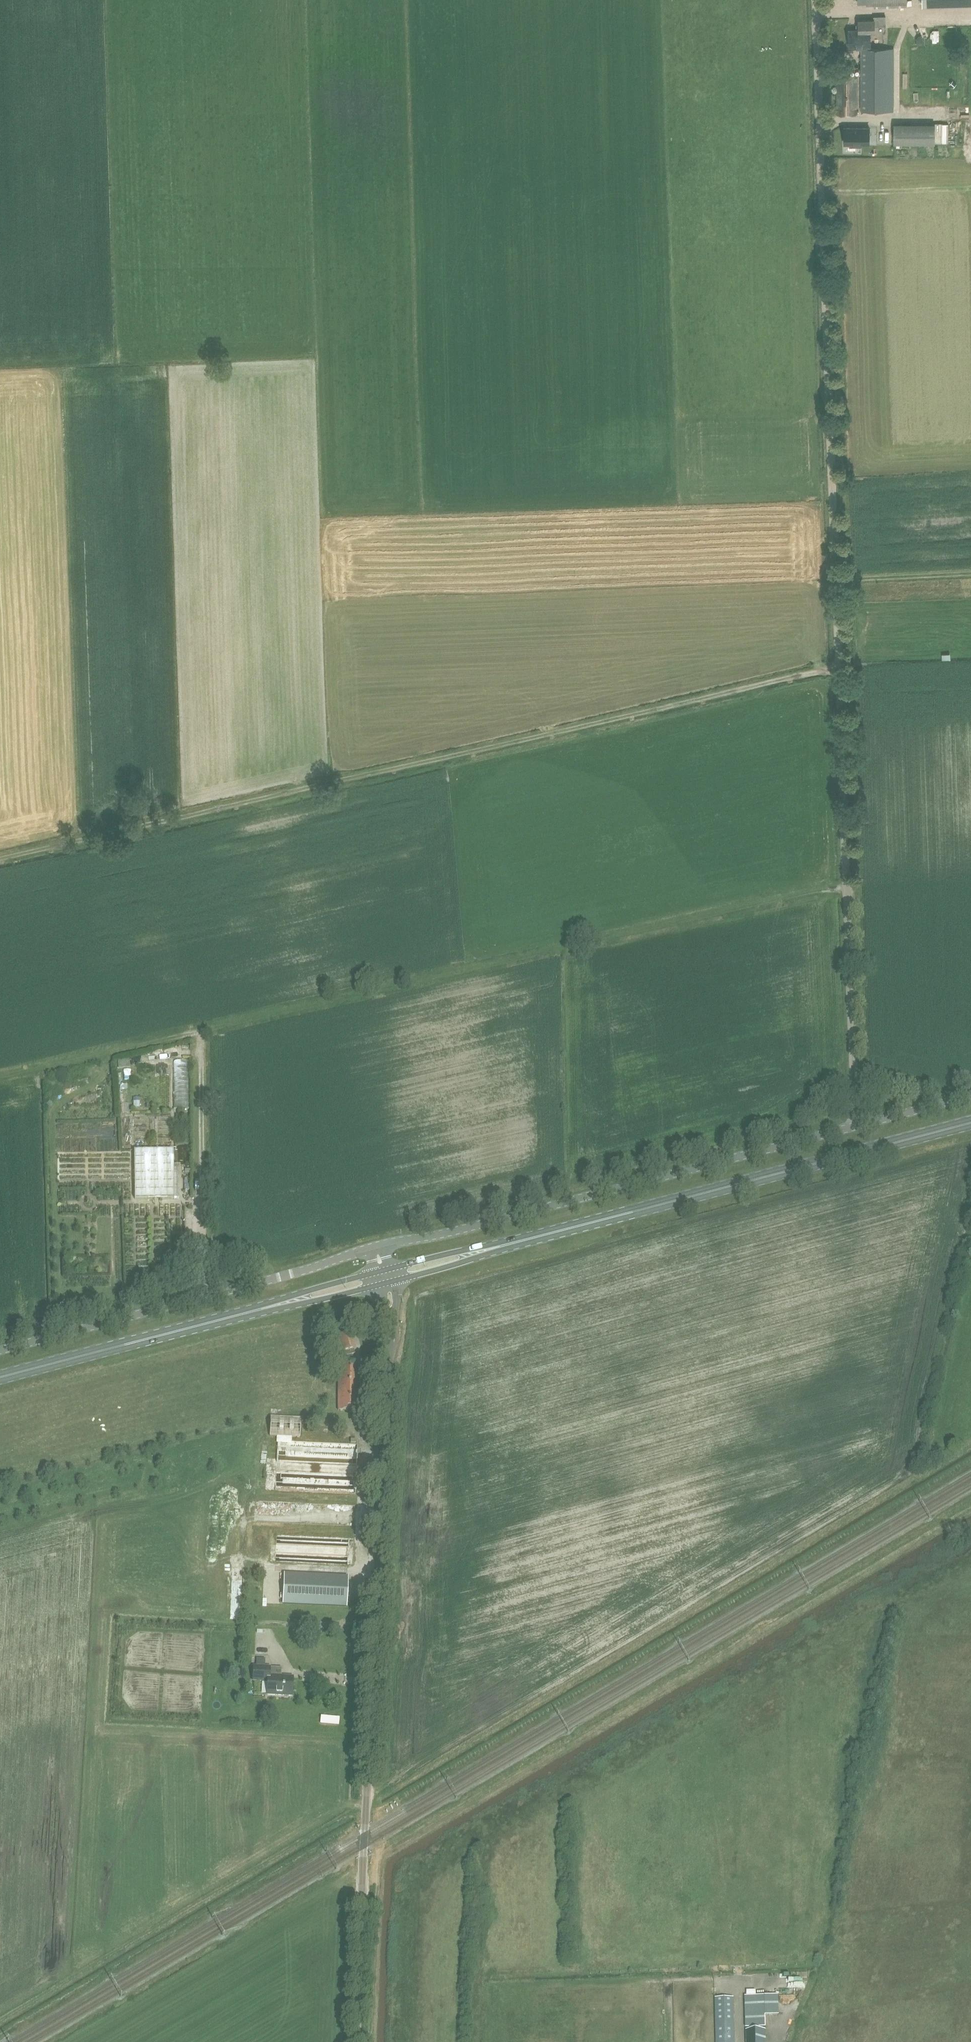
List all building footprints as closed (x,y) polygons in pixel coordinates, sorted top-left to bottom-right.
[(870,46),(870,33),(875,33),(875,26),(886,26),(885,17),(874,17),(874,20),(858,20),(858,25),(856,25),(856,30),(849,30),(849,47),(870,46)] [(861,48),(861,110),(893,110),(893,48),(861,48)] [(856,114),(857,72),(837,72),(836,114),(856,114)] [(850,143),(875,142),(875,126),(850,127),(850,143)] [(177,1073),(179,1104),(189,1103),(187,1072),(177,1073)] [(81,1101),(88,1081),(83,1079),(76,1099),(81,1101)] [(173,1150),(134,1150),(135,1199),(174,1199),(173,1150)] [(354,1349),(355,1349),(351,1333),(338,1336),(339,1342),(337,1343),(339,1353),(344,1352),(345,1356),(355,1353),(354,1349)] [(360,1410),(360,1363),(338,1363),(338,1410),(360,1410)] [(300,1434),(300,1420),(271,1419),(271,1434),(300,1434)] [(314,1438),(314,1448),(325,1449),(325,1459),(343,1460),(344,1440),(314,1438)] [(268,1462),(267,1491),(285,1492),(286,1462),(268,1462)] [(265,1535),(264,1557),(294,1558),(295,1539),(276,1538),(276,1535),(265,1535)] [(346,1606),(348,1576),(285,1573),(283,1604),(346,1606)] [(407,1642),(398,1643),(399,1657),(408,1656),(407,1642)] [(267,1694),(291,1695),(292,1677),(269,1676),(269,1667),(254,1666),(253,1680),(268,1681),(267,1694)] [(340,1724),(341,1716),(322,1713),(321,1722),(340,1724)] [(765,2015),(778,2015),(778,1995),(745,1996),(745,2027),(765,2027),(765,2015)] [(733,1997),(715,1997),(716,2041),(735,2041),(733,1997)] [(765,2029),(746,2029),(746,2041),(765,2041),(765,2029)]
